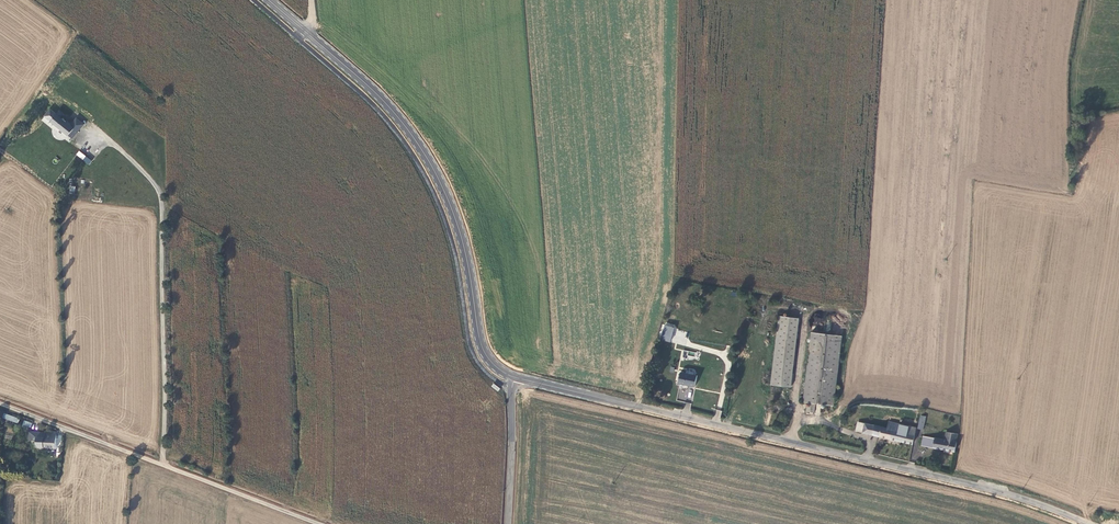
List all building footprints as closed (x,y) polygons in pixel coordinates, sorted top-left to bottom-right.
[(67,137),(68,135),(73,129),(45,106),(39,113),(67,137)] [(88,165),(92,161),(79,150),(76,154),(88,165)] [(800,318),(779,316),(771,385),(792,388),(800,318)] [(666,342),(670,328),(663,326),(659,340),(666,342)] [(686,331),(674,330),(673,338),(679,338),(685,338),(686,331)] [(802,411),(810,413),(811,404),(834,406),(842,336),(811,332),(802,403),(806,403),(806,408),(802,407),(802,411)] [(695,377),(678,374),(676,385),(693,388),(695,377)] [(18,418),(3,413),(2,417),(17,422),(18,418)] [(917,416),(915,430),(920,431),(923,417),(917,416)] [(891,432),(858,423),(855,433),(885,439),(911,446),(913,436),(912,436),(913,429),(892,425),(891,432)] [(45,432),(29,432),(29,440),(37,441),(37,446),(39,448),(56,448),(57,435),(57,432),(45,431),(45,432)] [(943,432),(942,440),(954,442),(955,434),(943,432)] [(952,452),(954,442),(942,440),(921,437),(920,446),(952,452)]
